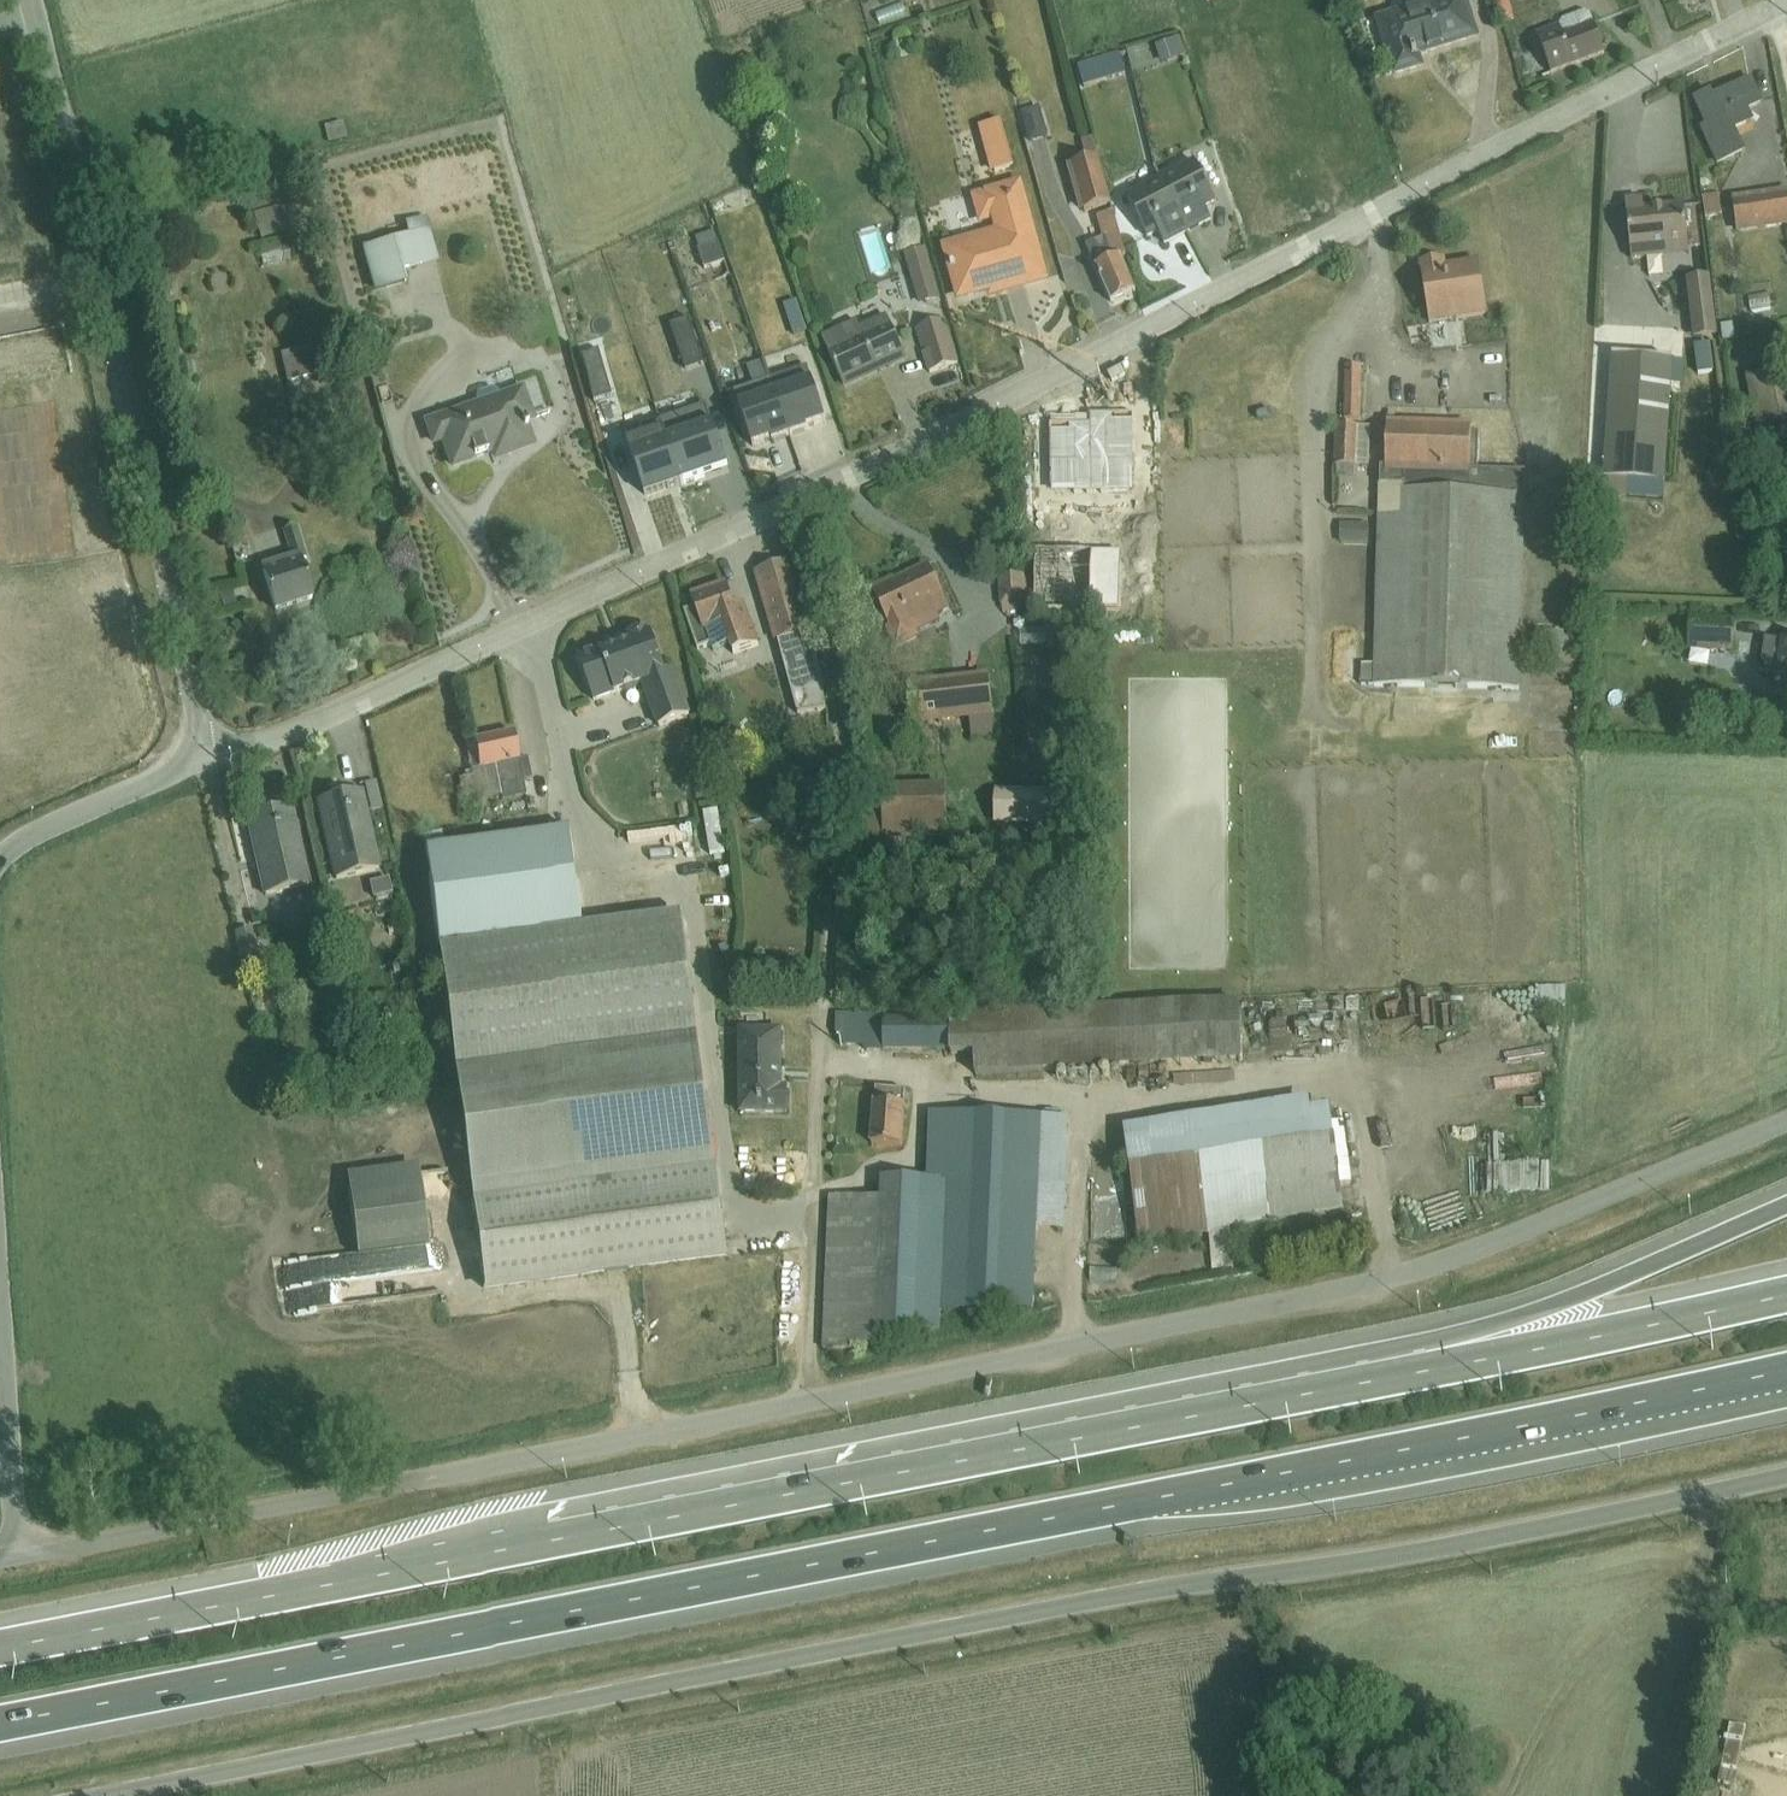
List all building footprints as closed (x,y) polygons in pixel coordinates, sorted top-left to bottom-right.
[(1209,8),(1231,0),(1206,0),(1209,8)] [(1378,18),(1395,75),(1421,67),(1417,56),(1476,38),(1465,0),(1437,0),(1378,18)] [(1559,26),(1536,35),(1551,74),(1604,54),(1589,13),(1585,12),(1562,20),(1559,26)] [(1181,37),(1156,46),(1162,65),(1187,56),(1181,37)] [(1128,57),(1110,60),(1114,80),(1131,77),(1128,57)] [(1710,95),(1696,101),(1707,126),(1700,130),(1718,168),(1747,154),(1736,132),(1755,123),(1748,109),(1761,103),(1751,82),(1712,100),(1710,95)] [(1040,108),(1021,113),(1029,144),(1049,139),(1040,108)] [(1001,122),(978,128),(991,175),(1015,168),(1001,122)] [(343,128),(324,133),(328,151),(347,146),(343,128)] [(1087,162),(1067,168),(1080,215),(1112,206),(1093,138),(1082,141),(1087,162)] [(1160,179),(1188,233),(1211,221),(1205,208),(1216,203),(1195,162),(1160,179)] [(1188,233),(1160,179),(1126,197),(1147,238),(1158,233),(1165,245),(1188,233)] [(995,231),(945,245),(955,279),(957,281),(962,280),(967,296),(1002,286),(1003,291),(1039,281),(1041,280),(1043,276),(1018,183),(971,196),(979,227),(992,223),(995,231)] [(748,186),(715,198),(720,213),(754,200),(748,186)] [(1720,195),(1703,198),(1705,219),(1723,216),(1720,195)] [(1733,203),(1736,230),(1786,223),(1786,196),(1733,203)] [(1643,201),(1626,203),(1632,262),(1689,256),(1684,206),(1644,211),(1643,201)] [(298,204),(252,219),(261,247),(307,232),(298,204)] [(1105,250),(1091,256),(1111,304),(1136,293),(1122,260),(1127,257),(1114,213),(1097,218),(1105,250)] [(409,235),(362,249),(375,294),(407,284),(404,272),(440,261),(426,217),(405,223),(409,235)] [(884,229),(866,232),(871,257),(888,253),(884,229)] [(715,233),(697,239),(701,249),(699,250),(705,269),(726,263),(718,243),(715,233)] [(926,249),(904,254),(920,307),(940,301),(926,249)] [(289,252),(260,258),(262,273),(291,267),(289,252)] [(1444,261),(1420,264),(1430,326),(1488,318),(1479,263),(1445,268),(1444,261)] [(1709,278),(1687,280),(1694,340),(1718,337),(1709,278)] [(1753,293),(1756,309),(1776,306),(1774,291),(1753,293)] [(797,301),(784,306),(795,337),(808,332),(797,301)] [(858,322),(822,338),(843,385),(905,357),(887,317),(861,329),(858,322)] [(1725,321),(1727,339),(1740,337),(1738,320),(1725,321)] [(945,323),(916,331),(930,373),(958,364),(945,323)] [(1701,369),(1718,370),(1719,341),(1702,341),(1701,369)] [(310,347),(280,354),(288,383),(317,375),(310,347)] [(600,352),(583,357),(596,401),(613,395),(600,352)] [(1611,357),(1603,497),(1627,499),(1628,481),(1666,483),(1674,361),(1611,357)] [(1346,367),(1344,421),(1363,422),(1364,367),(1346,367)] [(771,380),(790,438),(808,432),(807,430),(826,423),(807,368),(771,380)] [(1746,379),(1755,427),(1786,421),(1786,371),(1746,379)] [(790,438),(771,380),(734,393),(753,448),(772,442),(773,444),(790,438)] [(1143,381),(1101,387),(1108,442),(1112,520),(1157,518),(1153,437),(1143,381)] [(478,402),(423,421),(432,447),(445,443),(453,466),(507,447),(509,453),(532,445),(526,426),(537,422),(524,386),(499,394),(498,392),(492,389),(479,393),(477,400),(478,402)] [(1373,665),(1372,687),(1520,691),(1526,495),(1525,495),(1527,472),(1478,471),(1479,433),(1472,433),(1473,425),(1387,423),(1385,468),(1380,468),(1380,484),(1378,484),(1373,665)] [(647,440),(628,447),(645,497),(668,489),(669,491),(683,486),(661,424),(643,430),(647,440)] [(1337,468),(1355,469),(1367,469),(1369,429),(1336,428),(1334,468),(1337,468)] [(1035,475),(1026,477),(1029,542),(1036,542),(1034,612),(1073,613),(1101,613),(1105,648),(1158,645),(1154,553),(1119,554),(1119,550),(1103,550),(1103,548),(1047,550),(1047,540),(1052,539),(1050,521),(1041,521),(1039,498),(1056,495),(1054,484),(1072,480),(1071,476),(1087,474),(1080,435),(1033,443),(1038,474),(1035,475)] [(1770,450),(1746,452),(1747,464),(1771,462),(1770,450)] [(1355,469),(1337,468),(1336,480),(1354,481),(1355,469)] [(1340,524),(1339,544),(1369,545),(1370,525),(1340,524)] [(292,562),(263,572),(276,611),(312,599),(300,561),(308,559),(298,526),(283,531),(292,562)] [(789,563),(758,573),(798,715),(826,711),(821,670),(789,563)] [(929,567),(874,593),(878,602),(874,609),(878,618),(887,619),(891,628),(886,630),(895,651),(920,639),(918,634),(942,623),(939,618),(950,612),(929,567)] [(1031,577),(999,579),(1001,608),(1003,608),(1003,613),(1030,612),(1030,607),(1032,607),(1031,577)] [(696,609),(685,613),(698,652),(711,647),(714,654),(730,648),(734,656),(760,647),(744,605),(735,608),(727,586),(693,598),(696,609)] [(232,589),(219,593),(224,610),(237,606),(232,589)] [(1678,617),(1676,650),(1733,654),(1735,621),(1715,620),(1715,612),(1705,612),(1705,614),(1698,613),(1698,618),(1678,617)] [(606,649),(579,660),(595,704),(623,693),(627,695),(636,692),(637,689),(642,687),(658,729),(692,716),(675,670),(665,673),(650,630),(626,639),(629,646),(608,654),(606,649)] [(1537,632),(1536,649),(1564,650),(1564,633),(1537,632)] [(1760,673),(1777,675),(1773,697),(1786,699),(1786,642),(1765,639),(1760,673)] [(1372,687),(1373,665),(1362,665),(1361,687),(1372,687)] [(990,675),(908,684),(913,728),(971,721),(973,740),(997,737),(994,708),(1001,708),(999,694),(992,694),(990,675)] [(513,733),(474,741),(480,770),(495,767),(499,789),(493,790),(497,803),(527,796),(524,782),(531,780),(527,759),(519,761),(513,733)] [(882,794),(861,794),(862,840),(948,840),(948,787),(882,788),(882,794)] [(361,793),(319,802),(337,881),(380,871),(361,793)] [(999,794),(999,825),(1049,826),(1050,795),(999,794)] [(720,801),(703,802),(704,820),(720,819),(720,801)] [(291,809),(249,818),(265,896),(309,887),(291,809)] [(438,947),(585,928),(572,831),(425,851),(438,947)] [(389,879),(370,883),(374,898),(393,894),(389,879)] [(585,928),(438,947),(470,1194),(716,1161),(683,915),(585,928)] [(253,929),(234,934),(244,974),(263,970),(253,929)] [(1536,988),(1535,1011),(1565,1011),(1565,988),(1536,988)] [(840,1016),(839,1036),(846,1046),(864,1046),(866,1052),(885,1052),(884,1056),(975,1057),(976,1077),(1099,1071),(1243,1065),(1241,1003),(1137,1005),(951,1017),(951,1021),(885,1020),(885,1018),(840,1016)] [(780,1032),(738,1032),(739,1114),(787,1114),(787,1089),(781,1089),(780,1032)] [(876,1090),(872,1145),(903,1147),(907,1092),(876,1090)] [(1262,1106),(1123,1128),(1139,1246),(1208,1237),(1210,1272),(1233,1268),(1230,1232),(1259,1228),(1262,1225),(1276,1222),(1277,1228),(1320,1220),(1319,1215),(1344,1211),(1330,1108),(1313,1111),(1311,1096),(1262,1104),(1262,1106)] [(831,1198),(824,1351),(847,1351),(883,1343),(883,1332),(916,1333),(940,1330),(941,1311),(999,1314),(1033,1309),(1036,1232),(1064,1234),(1068,1118),(930,1113),(927,1180),(881,1178),(881,1200),(831,1198)] [(1510,1129),(1491,1129),(1493,1158),(1511,1157),(1510,1129)] [(1521,1159),(1489,1162),(1491,1190),(1523,1188),(1521,1159)] [(419,1166),(347,1176),(358,1259),(429,1249),(419,1166)] [(717,1167),(471,1200),(484,1295),(730,1262),(717,1167)] [(318,1278),(321,1304),(369,1299),(367,1273),(318,1278)] [(1730,1726),(1721,1770),(1739,1774),(1748,1730),(1730,1726)]
